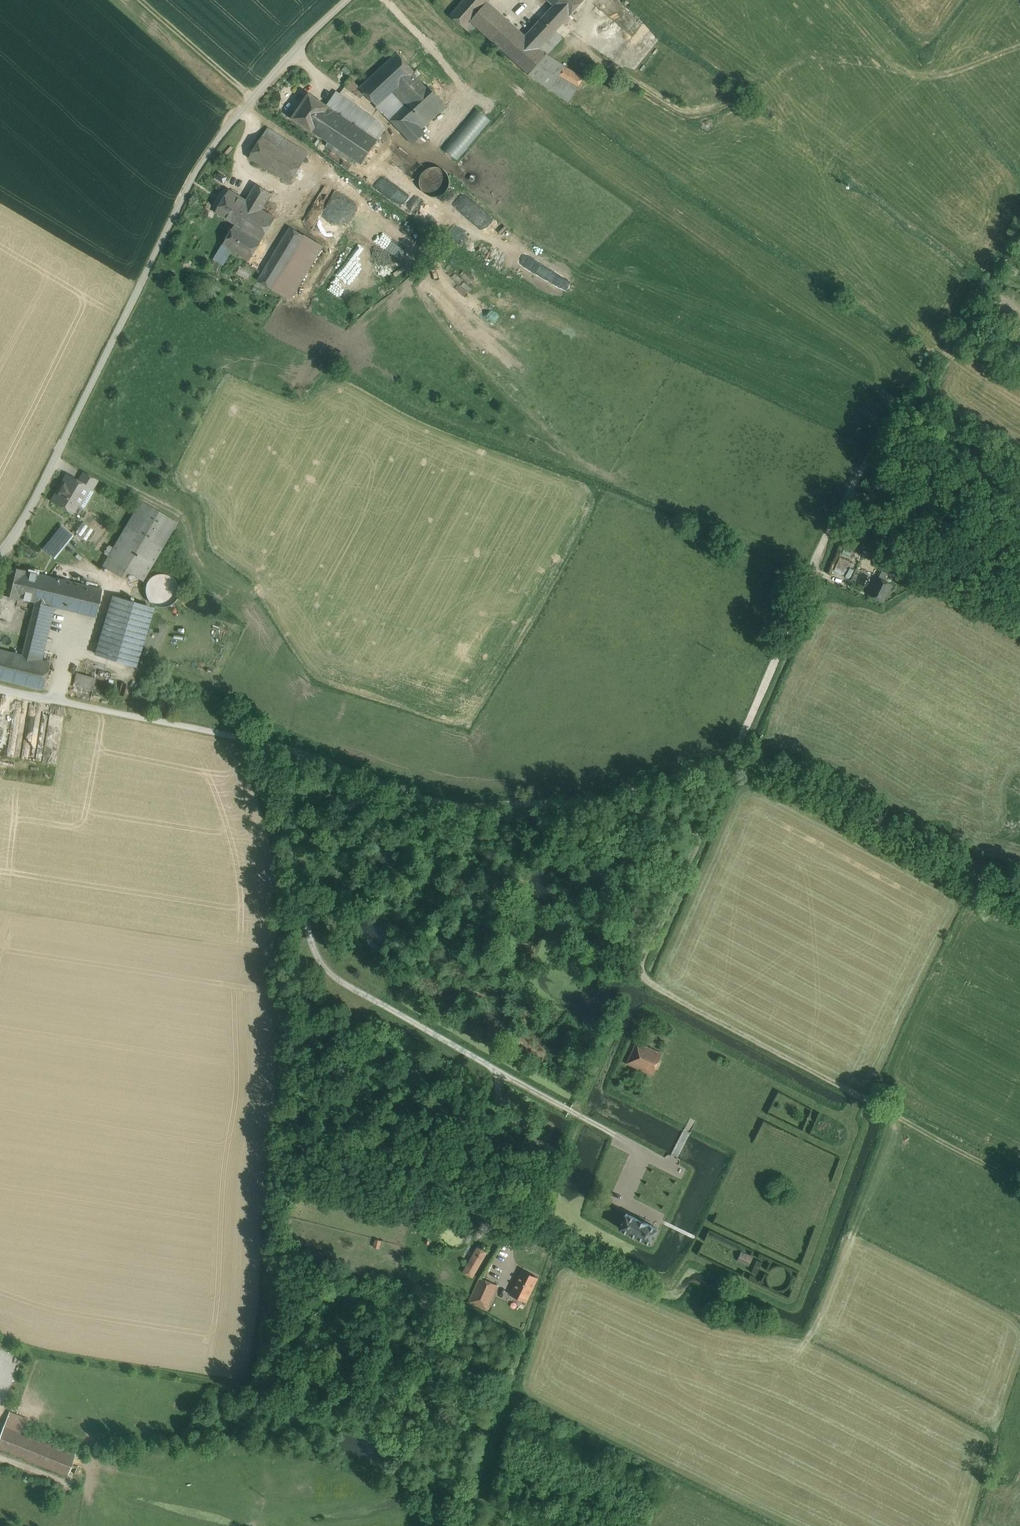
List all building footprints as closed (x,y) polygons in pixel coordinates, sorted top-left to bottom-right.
[(450,15),(470,33),(476,27),(470,21),(488,2),(490,0),(464,0),(450,15)] [(554,5),(568,18),(584,0),(548,0),(554,5)] [(732,92),(614,0),(603,0),(570,36),(688,109),(732,92)] [(526,36),(488,2),(470,21),(476,27),(529,74),(530,74),(547,55),(540,48),(526,36)] [(568,18),(554,5),(549,11),(563,24),(568,18)] [(563,24),(549,11),(526,36),(540,48),(556,31),(563,24)] [(556,31),(540,48),(547,55),(563,37),(556,31)] [(397,53),(360,88),(378,106),(393,92),(413,73),(415,72),(397,53)] [(564,66),(547,55),(530,74),(550,88),(558,77),(564,66)] [(584,77),(564,66),(558,77),(577,88),(584,77)] [(351,72),(345,67),(342,71),(347,76),(351,72)] [(413,73),(393,92),(406,107),(413,101),(427,88),(413,73)] [(577,88),(558,77),(550,88),(569,102),(577,88)] [(423,112),(413,120),(422,129),(447,106),(428,86),(427,88),(413,101),(423,112)] [(344,98),(336,92),(327,106),(328,107),(335,111),(344,98)] [(309,94),(293,118),(312,131),(328,107),(327,106),(309,94)] [(377,121),(344,98),(335,111),(368,134),(377,121)] [(406,107),(391,121),(401,131),(413,120),(423,112),(413,101),(406,107)] [(335,111),(328,107),(312,131),(314,133),(312,136),(357,166),(359,163),(362,165),(378,140),(368,134),(335,111)] [(413,120),(401,131),(414,145),(425,133),(422,129),(413,120)] [(303,162),(262,136),(249,158),(290,183),(303,162)] [(449,188),(450,182),(448,176),(445,171),(440,168),(434,167),(428,168),(424,172),(420,177),(419,183),(421,188),(424,193),(429,196),(435,197),(441,196),(445,193),(449,188)] [(396,175),(386,189),(418,212),(421,208),(416,204),(422,194),(396,175)] [(271,194),(256,184),(246,200),(249,202),(261,210),(271,194)] [(246,200),(229,190),(215,212),(235,224),(249,202),(246,200)] [(261,210),(249,202),(235,224),(261,241),(275,218),(261,210)] [(369,227),(374,231),(382,220),(377,216),(369,227)] [(261,241),(235,224),(223,244),(249,260),(261,241)] [(290,227),(258,280),(272,289),(304,236),(290,227)] [(224,260),(216,255),(214,259),(222,264),(224,260)] [(262,290),(255,286),(252,290),(260,295),(262,290)] [(97,481),(84,473),(79,482),(87,486),(86,487),(91,490),(97,481)] [(79,482),(67,475),(52,501),(71,512),(76,504),(83,508),(93,491),(91,490),(86,487),(87,486),(79,482)] [(141,501),(103,566),(124,579),(128,572),(142,581),(177,522),(141,501)] [(76,531),(86,539),(93,529),(83,521),(76,531)] [(62,528),(45,550),(54,557),(67,540),(75,547),(79,541),(62,528)] [(104,562),(105,559),(104,555),(100,554),(97,555),(95,559),(97,562),(100,564),(104,562)] [(909,561),(896,554),(894,558),(907,566),(909,561)] [(850,562),(841,557),(834,570),(844,574),(850,562)] [(25,571),(25,570),(6,566),(0,591),(0,594),(18,599),(18,598),(35,602),(42,575),(25,571)] [(882,571),(879,578),(878,578),(869,595),(884,602),(892,584),(888,583),(884,581),(886,577),(888,574),(882,571)] [(178,596),(179,590),(177,583),(174,578),(168,574),(162,573),(155,574),(150,578),(146,583),(145,590),(146,596),(150,602),(156,606),(162,607),(169,605),(174,602),(178,596)] [(102,589),(42,575),(35,602),(54,607),(95,617),(102,589)] [(140,604),(112,596),(101,635),(128,643),(140,604)] [(54,607),(35,602),(26,637),(22,655),(41,660),(54,607)] [(128,643),(123,662),(136,666),(153,608),(140,604),(128,643)] [(128,643),(101,635),(95,654),(123,662),(128,643)] [(41,660),(22,655),(7,652),(0,650),(0,679),(43,689),(43,687),(49,662),(41,660)] [(96,678),(76,673),(73,685),(93,691),(96,678)] [(43,740),(9,739),(9,740),(0,740),(0,756),(41,756),(41,754),(43,754),(43,740)] [(662,1054),(637,1042),(627,1063),(653,1075),(662,1054)] [(416,1211),(413,1227),(422,1229),(426,1213),(416,1211)] [(658,1229),(626,1213),(619,1228),(651,1243),(658,1229)] [(382,1240),(376,1239),(374,1247),(380,1248),(382,1240)] [(478,1247),(463,1272),(473,1277),(487,1252),(483,1250),(478,1247)] [(753,1256),(741,1251),(737,1260),(749,1266),(753,1256)] [(762,1285),(773,1258),(760,1252),(749,1280),(762,1285)] [(538,1278),(522,1270),(510,1294),(526,1302),(538,1278)] [(492,1282),(480,1277),(478,1281),(470,1300),(488,1308),(496,1288),(490,1285),(492,1282)] [(10,1410),(3,1427),(22,1434),(29,1418),(10,1410)] [(3,1427),(0,1435),(0,1448),(68,1475),(75,1456),(22,1434),(3,1427)]
